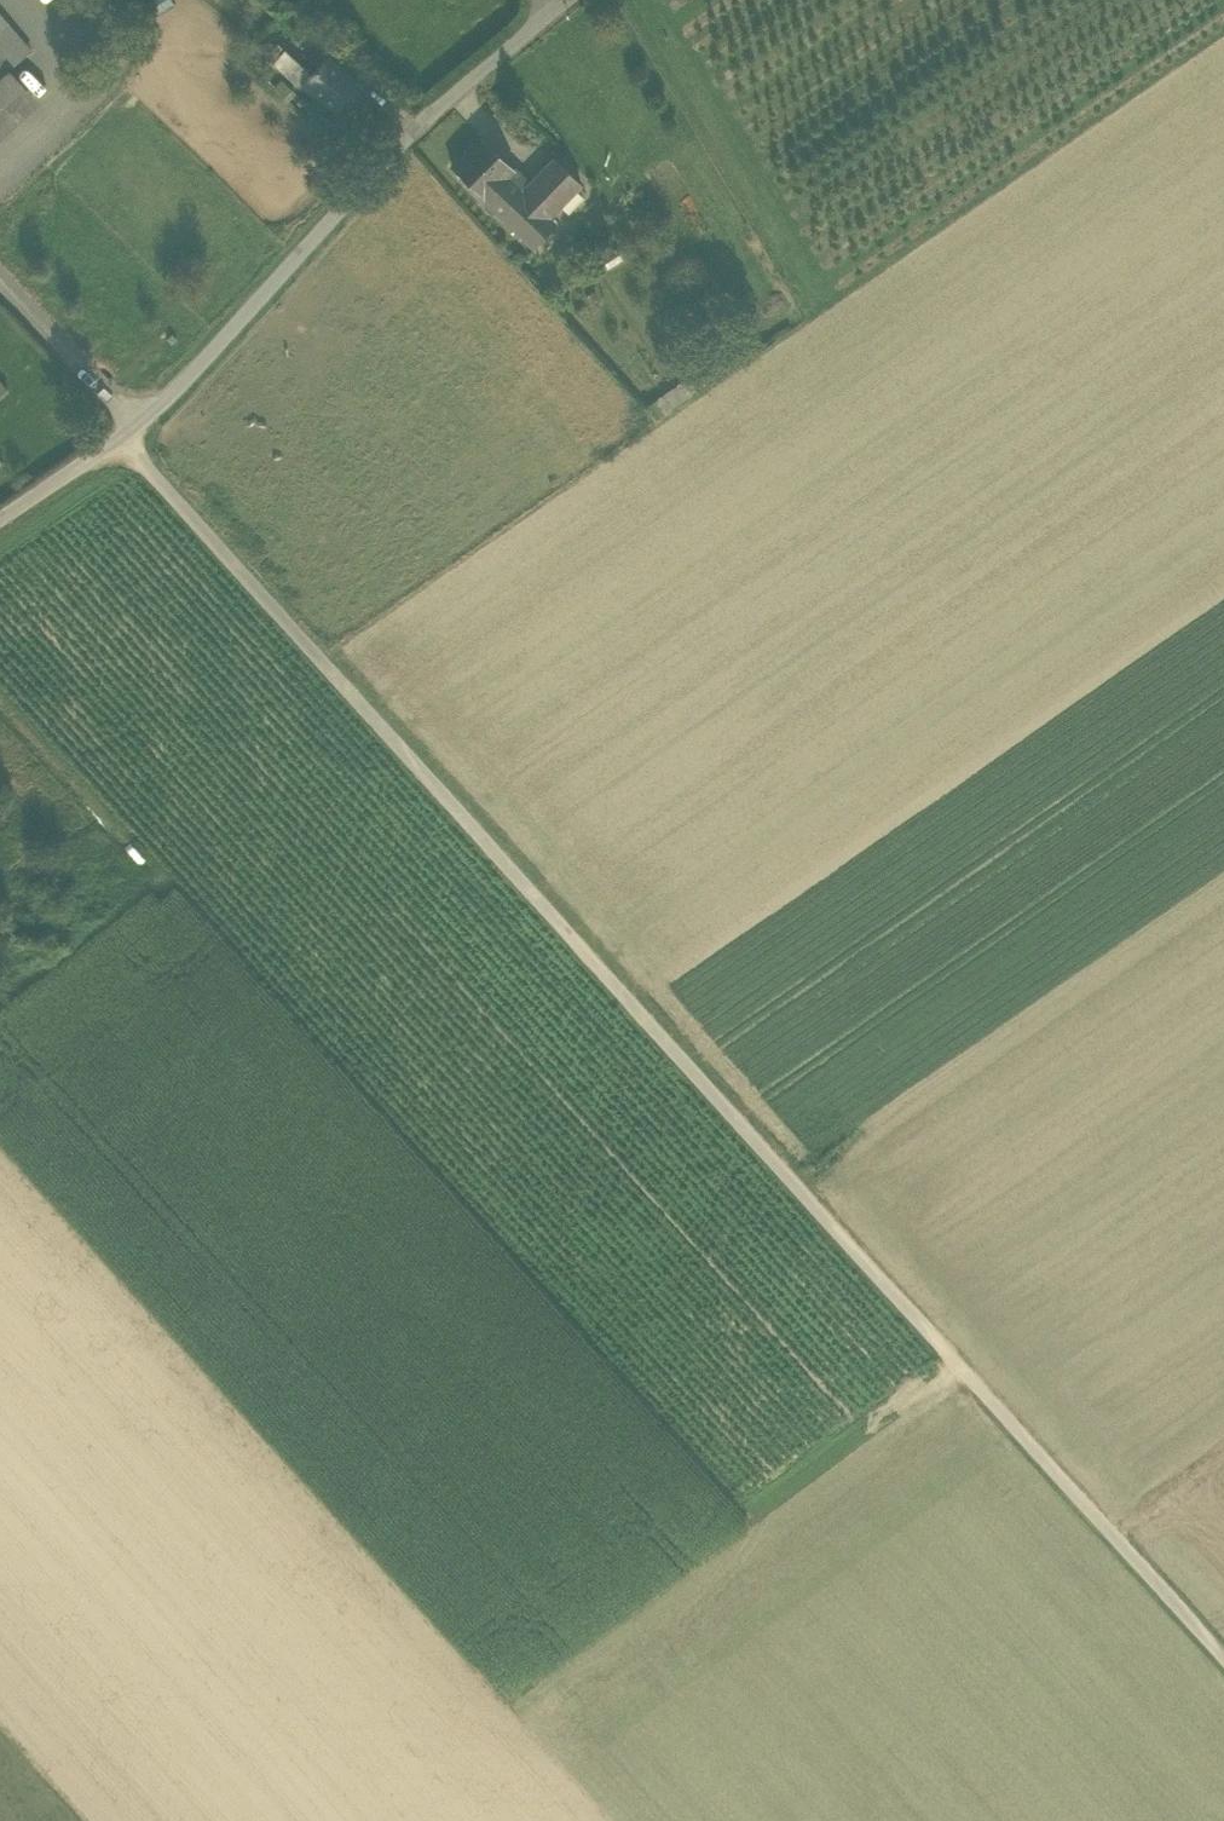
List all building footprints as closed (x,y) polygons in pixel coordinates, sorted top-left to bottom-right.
[(9,25),(0,14),(0,32),(9,25)] [(0,32),(0,59),(10,70),(31,51),(9,25),(0,32)] [(303,89),(306,86),(304,84),(311,76),(284,51),(273,63),(303,89)] [(10,70),(0,59),(0,79),(10,70)] [(327,59),(311,76),(304,84),(306,86),(335,111),(357,86),(327,59)] [(10,70),(0,79),(0,138),(39,102),(10,70)] [(282,78),(273,86),(286,101),(295,92),(282,78)] [(482,136),(452,167),(499,213),(529,183),(482,136)] [(581,183),(555,158),(529,183),(499,213),(533,247),(555,224),(547,217),(581,183)] [(671,407),(663,394),(646,406),(656,419),(671,407)]
